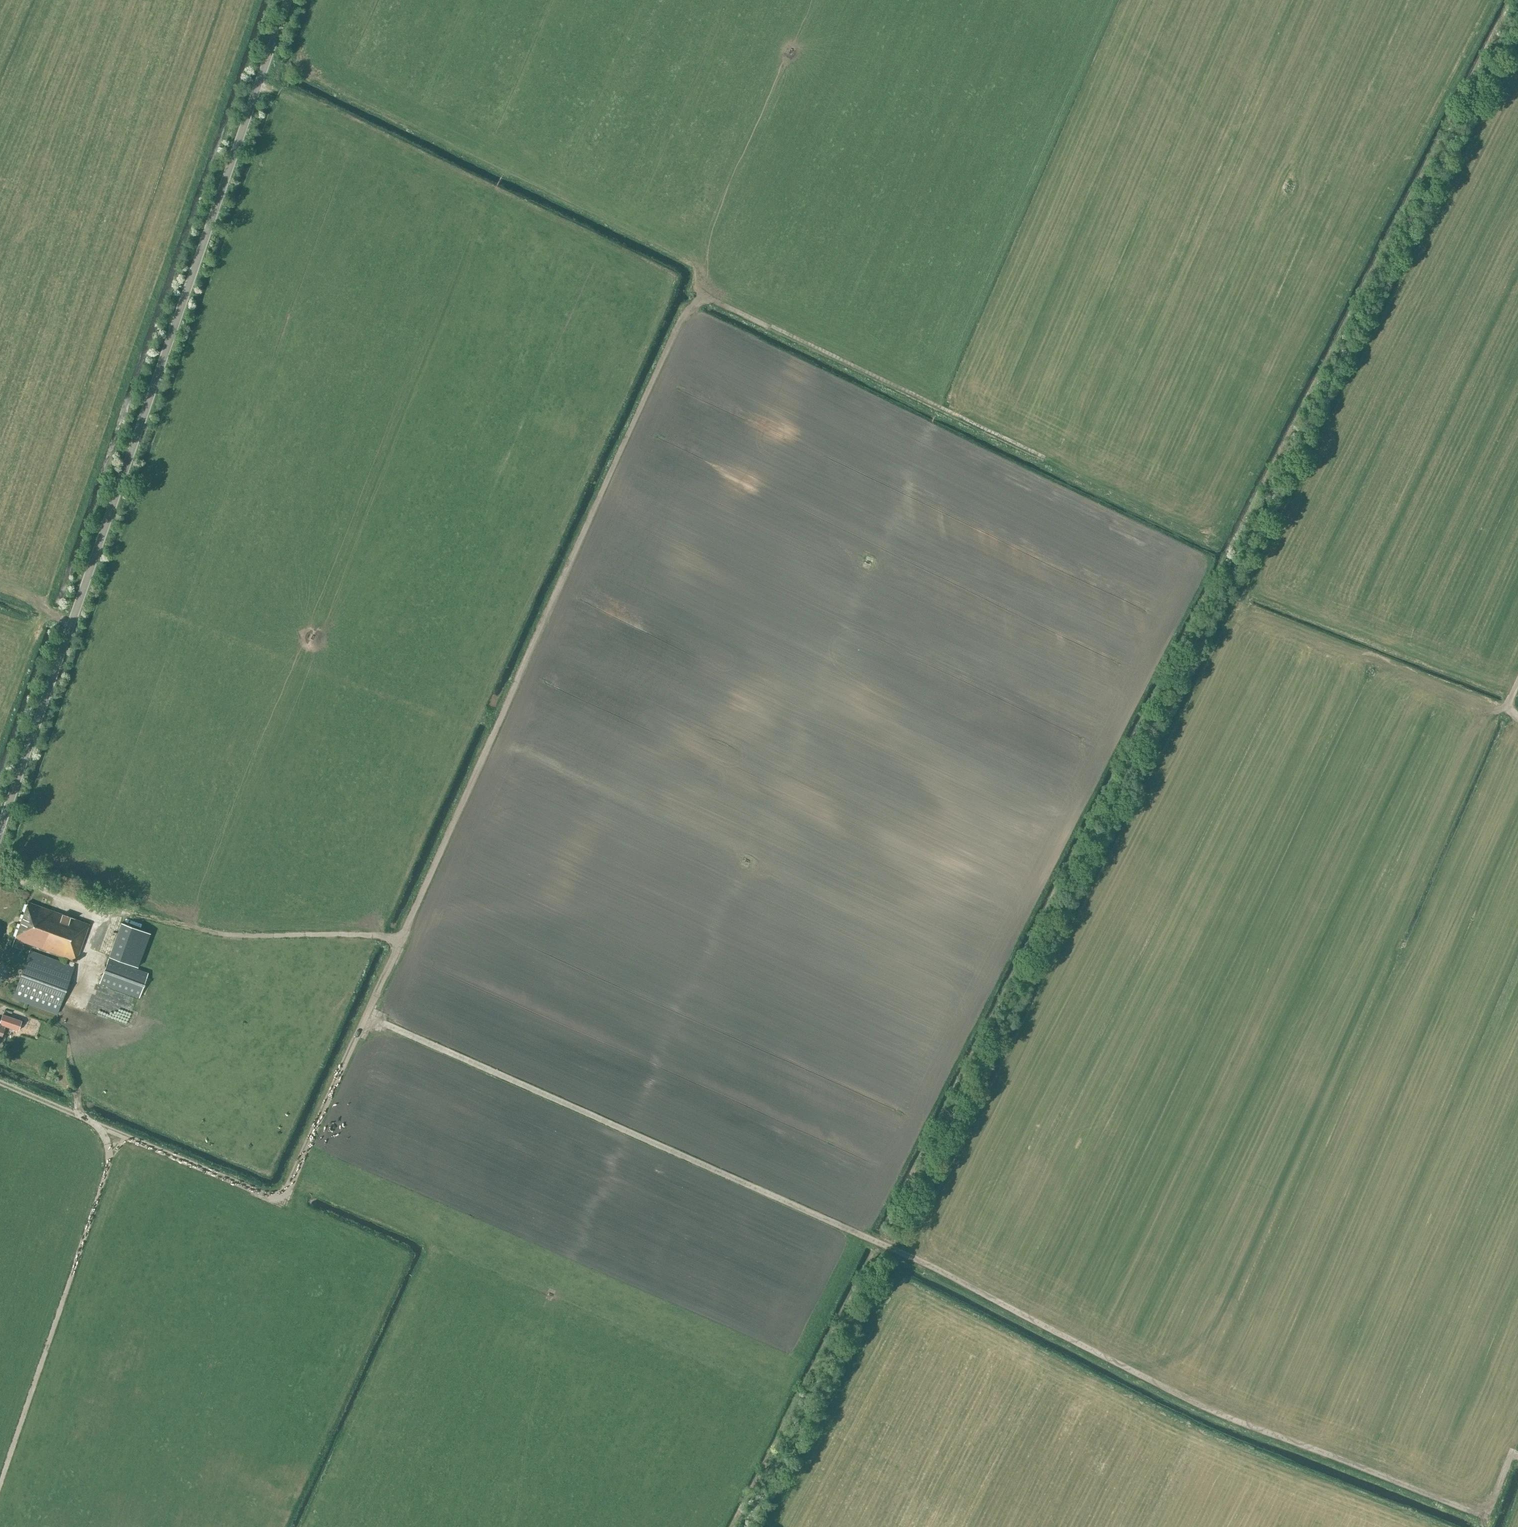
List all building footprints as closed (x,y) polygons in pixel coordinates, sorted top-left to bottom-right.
[(89,925),(28,902),(14,939),(75,961),(89,925)] [(129,927),(113,922),(102,953),(117,958),(129,927)] [(73,967),(67,964),(30,950),(12,998),(56,1014),(73,967)] [(148,973),(108,959),(99,983),(139,997),(148,973)] [(1,1036),(5,1026),(18,1030),(21,1020),(2,1014),(0,1020),(0,1036),(1,1036)]
